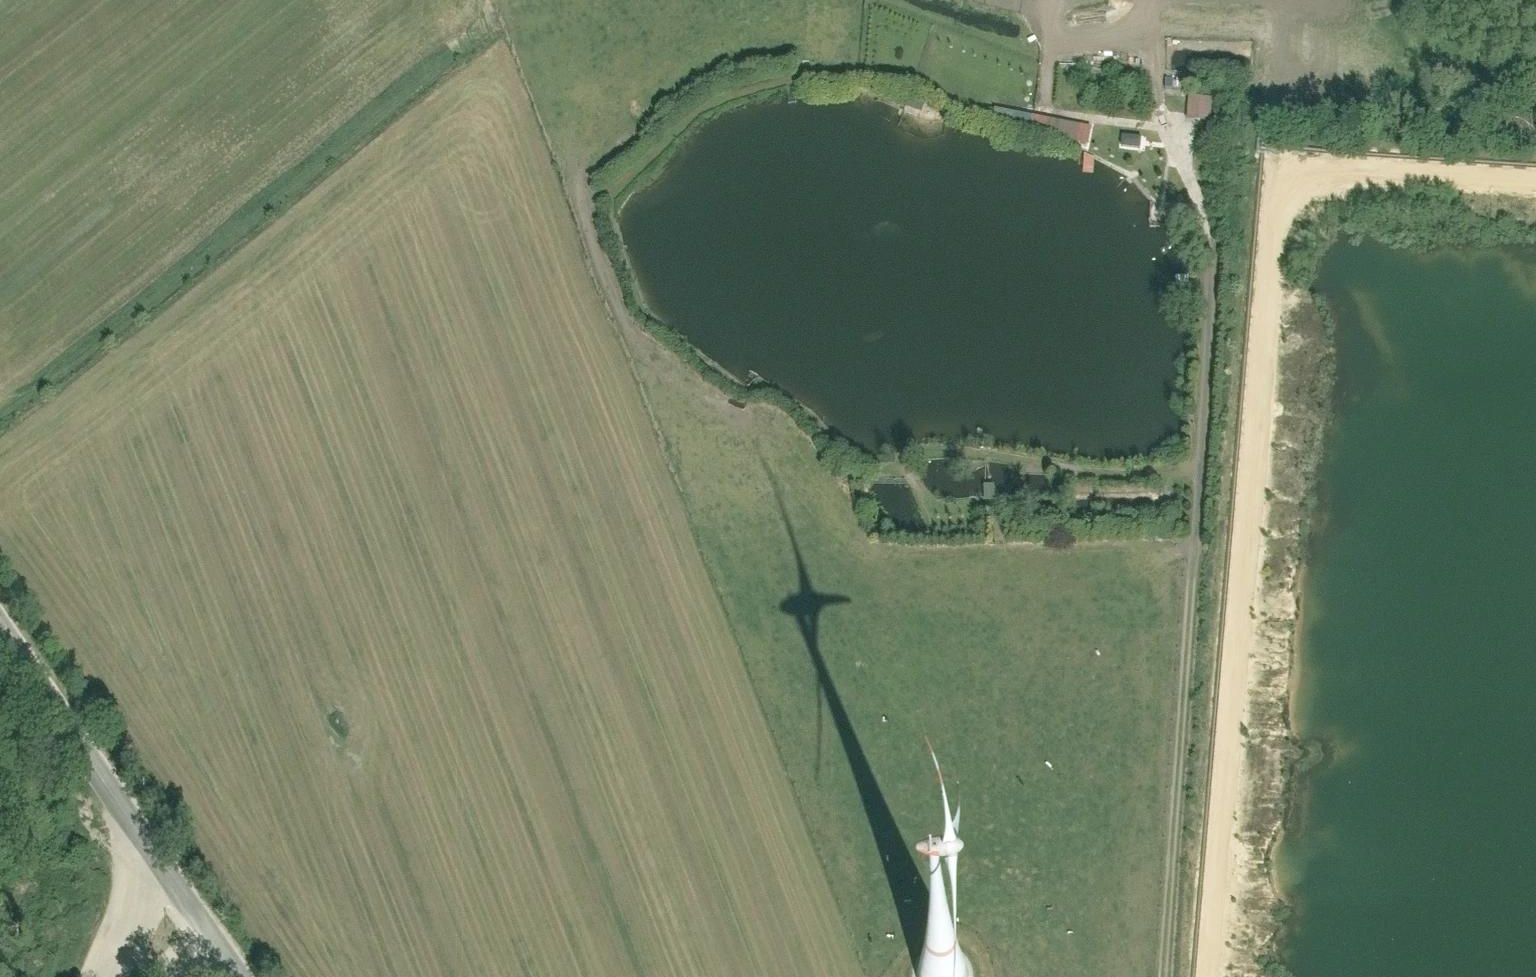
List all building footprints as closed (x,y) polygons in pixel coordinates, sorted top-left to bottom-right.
[(1193,101),(1191,126),(1213,128),(1215,102),(1193,101)] [(1158,135),(1088,124),(1081,152),(1177,177),(1181,156),(1156,154),(1158,135)] [(1127,189),(1127,198),(1146,197),(1146,188),(1127,189)]
